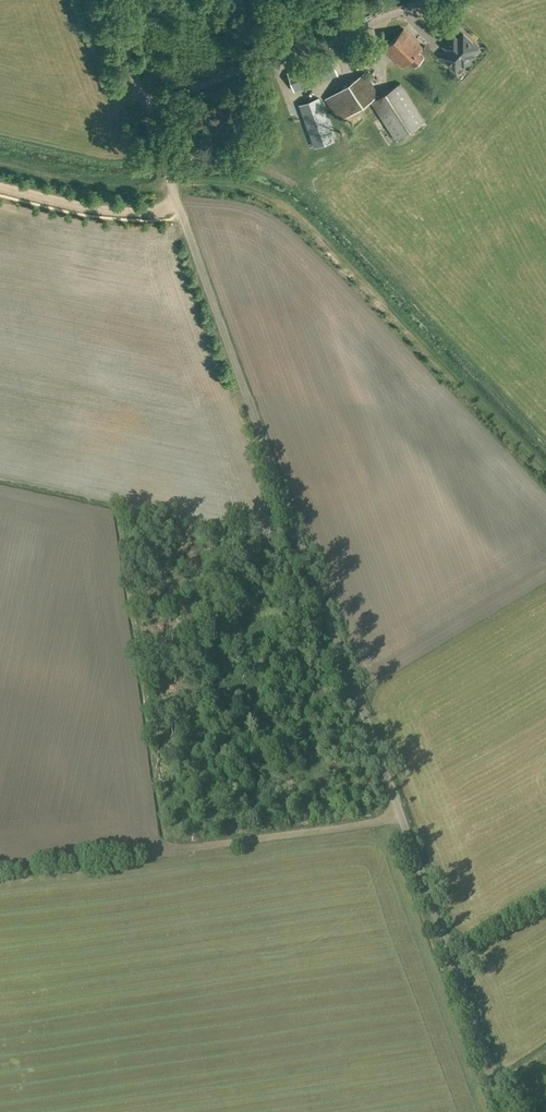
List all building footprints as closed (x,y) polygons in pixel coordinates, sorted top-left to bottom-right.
[(422,46),(404,28),(384,48),(403,66),(408,61),(414,66),(423,57),(417,51),(422,46)] [(472,53),(477,48),(463,34),(458,39),(454,35),(446,43),(450,47),(442,55),(446,58),(444,59),(455,70),(461,64),(464,66),(474,55),(472,53)] [(287,72),(294,90),(338,74),(331,56),(287,72)] [(365,73),(326,99),(340,120),(371,100),(396,139),(425,120),(401,83),(380,96),(365,73)] [(331,132),(319,98),(300,105),(312,139),(331,132)]
